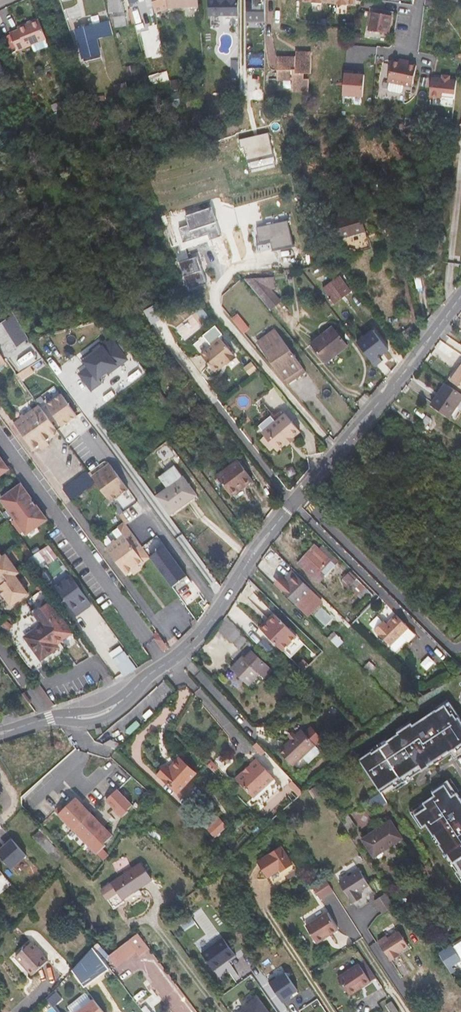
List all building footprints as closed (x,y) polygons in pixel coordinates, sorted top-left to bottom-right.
[(115,27),(127,26),(126,12),(123,0),(108,0),(109,12),(113,12),(115,27)] [(199,6),(199,0),(154,0),(156,11),(168,8),(199,6)] [(238,0),(208,0),(208,15),(238,15),(238,0)] [(256,4),(246,4),(246,21),(265,21),(265,0),(256,0),(256,4)] [(372,11),(371,18),(391,22),(392,15),(372,11)] [(389,34),(391,22),(371,18),(368,30),(389,34)] [(10,33),(18,51),(47,39),(39,19),(17,28),(18,29),(10,33)] [(102,57),(97,39),(113,35),(109,19),(90,24),(91,26),(76,30),(84,62),(102,57)] [(361,33),(353,32),(352,41),(360,42),(361,33)] [(310,79),(305,79),(305,73),(312,73),(312,52),(297,52),(297,57),(278,57),(278,80),(293,80),(293,92),(310,92),(310,79)] [(413,64),(412,64),(406,63),(399,62),(392,61),(389,79),(414,84),(418,65),(413,64)] [(135,64),(125,66),(127,75),(137,73),(135,64)] [(354,70),(346,69),(344,94),(364,96),(366,74),(354,73),(354,70)] [(165,72),(154,75),(156,83),(167,80),(165,72)] [(442,79),(432,78),(430,97),(455,99),(457,80),(450,80),(450,76),(442,76),(442,79)] [(414,87),(414,84),(389,79),(388,82),(414,87)] [(125,96),(130,95),(126,82),(119,84),(118,84),(115,84),(118,98),(125,96)] [(174,83),(175,91),(183,90),(181,82),(174,83)] [(51,105),(54,112),(67,107),(64,100),(51,105)] [(89,105),(83,111),(99,127),(105,121),(89,105)] [(249,166),(276,160),(269,128),(239,135),(241,144),(244,143),(249,166)] [(323,187),(323,197),(333,196),(333,186),(323,187)] [(340,239),(366,231),(360,213),(334,221),(340,239)] [(54,224),(62,237),(68,233),(60,220),(54,224)] [(257,227),(260,242),(270,240),(272,251),(293,247),(291,236),(288,221),(257,227)] [(424,253),(418,253),(420,273),(426,273),(424,253)] [(194,257),(192,258),(201,286),(203,285),(194,257)] [(189,290),(201,286),(192,258),(179,262),(189,290)] [(316,273),(318,277),(328,273),(326,268),(322,270),(316,273)] [(334,303),(335,304),(351,292),(339,276),(323,288),(331,299),(334,303)] [(246,278),(271,310),(280,302),(269,288),(275,288),(274,277),(246,278)] [(29,338),(15,314),(1,322),(16,346),(29,338)] [(238,315),(232,320),(244,335),(250,329),(238,315)] [(311,344),(326,363),(348,346),(333,326),(311,344)] [(270,369),(260,356),(260,355),(270,348),(268,345),(278,338),(300,367),(284,380),(274,366),(270,369),(286,389),(308,372),(274,327),(250,345),(268,370),(270,369)] [(410,327),(403,332),(411,345),(411,344),(418,338),(410,327)] [(403,332),(394,338),(396,341),(402,351),(411,345),(403,332)] [(211,347),(202,355),(210,365),(205,368),(211,375),(225,363),(235,355),(219,336),(209,344),(211,347)] [(270,369),(274,366),(284,380),(300,367),(278,338),(268,345),(270,348),(260,355),(270,369)] [(127,359),(113,340),(85,360),(89,366),(80,373),(92,389),(102,382),(99,378),(108,371),(109,373),(127,359)] [(370,356),(383,373),(389,368),(376,351),(370,356)] [(235,355),(225,363),(227,365),(237,358),(235,355)] [(253,360),(246,367),(252,374),(260,368),(253,360)] [(449,379),(460,387),(460,365),(460,366),(457,370),(456,369),(449,379)] [(431,404),(451,417),(460,402),(460,393),(446,382),(431,404)] [(160,391),(155,395),(162,404),(167,400),(160,391)] [(251,409),(253,397),(239,393),(236,406),(251,409)] [(77,416),(61,394),(46,405),(62,427),(77,416)] [(58,432),(38,405),(24,416),(23,416),(21,418),(14,423),(33,450),(39,446),(46,440),(58,432)] [(275,448),(278,451),(286,444),(284,442),(292,436),(293,438),(301,431),(285,413),(262,433),(265,436),(275,448)] [(427,416),(420,425),(425,428),(431,419),(427,416)] [(265,436),(260,440),(270,451),(275,448),(265,436)] [(286,444),(288,445),(295,439),(293,438),(292,436),(284,442),(286,444)] [(46,440),(39,446),(42,450),(50,445),(46,440)] [(0,457),(0,474),(8,468),(0,457)] [(217,476),(232,496),(254,480),(238,459),(217,476)] [(137,501),(128,489),(111,464),(94,477),(111,501),(120,513),(137,501)] [(169,487),(183,476),(175,465),(160,476),(169,487)] [(62,488),(71,500),(89,487),(95,483),(86,470),(62,488)] [(156,496),(170,515),(182,507),(180,504),(196,493),(183,476),(169,487),(167,488),(156,496)] [(46,519),(21,484),(11,491),(13,493),(2,500),(12,513),(15,511),(18,516),(16,518),(25,531),(35,524),(37,526),(46,519)] [(108,547),(106,548),(126,574),(150,556),(130,530),(124,522),(110,533),(104,542),(108,547)] [(315,544),(310,550),(331,570),(337,564),(319,548),(315,544)] [(187,575),(164,545),(150,556),(172,586),(187,575)] [(319,548),(337,564),(340,560),(322,545),(319,548)] [(319,583),(331,570),(310,550),(298,563),(319,583)] [(39,552),(29,558),(36,568),(46,561),(39,552)] [(18,601),(29,593),(16,574),(19,572),(6,554),(2,556),(0,553),(0,581),(2,584),(0,586),(0,589),(3,593),(9,589),(18,601)] [(47,562),(38,569),(43,577),(52,570),(47,562)] [(350,586),(349,587),(361,598),(368,590),(357,579),(356,580),(349,573),(343,579),(350,586)] [(57,586),(73,609),(89,598),(72,575),(57,586)] [(296,575),(290,582),(313,605),(316,602),(311,598),(315,593),(296,575)] [(357,579),(368,590),(371,587),(360,576),(357,579)] [(306,612),(313,605),(290,582),(288,583),(282,578),(277,584),(306,612)] [(42,624),(25,636),(41,660),(59,647),(57,644),(72,633),(50,602),(34,613),(42,624)] [(275,614),(261,629),(284,651),(285,650),(290,645),(298,637),(275,614)] [(384,620),(375,630),(391,646),(409,627),(396,614),(387,624),(384,620)] [(234,642),(240,648),(246,642),(252,648),(255,646),(242,633),(243,631),(238,626),(227,616),(224,620),(219,626),(217,628),(233,644),(234,642)] [(348,616),(345,619),(351,625),(354,622),(348,616)] [(416,634),(409,627),(391,646),(396,651),(407,639),(410,641),(416,634)] [(120,645),(109,653),(113,659),(124,651),(120,645)] [(250,648),(231,668),(249,685),(260,673),(265,678),(273,670),(250,648)] [(113,659),(125,677),(137,669),(131,661),(125,651),(124,651),(113,659)] [(446,702),(410,727),(408,723),(394,732),(395,734),(383,741),(384,743),(355,760),(378,792),(381,792),(452,749),(454,753),(460,748),(460,723),(446,702)] [(302,729),(279,750),(294,766),(305,755),(312,762),(323,751),(316,744),(323,738),(311,726),(305,732),(302,729)] [(179,756),(170,765),(167,763),(165,766),(171,771),(182,759),(179,756)] [(259,760),(257,758),(236,777),(238,779),(259,760)] [(165,766),(158,774),(179,793),(197,772),(182,759),(171,771),(165,766)] [(213,760),(208,765),(214,771),(219,766),(213,760)] [(259,760),(238,779),(255,797),(275,778),(259,760)] [(449,783),(432,793),(435,798),(411,814),(422,830),(426,827),(434,839),(435,838),(440,845),(439,846),(447,858),(448,858),(453,865),(452,866),(457,874),(455,875),(460,883),(460,801),(449,783)] [(118,789),(108,800),(124,817),(130,812),(129,810),(134,805),(118,789)] [(381,792),(366,802),(371,809),(379,803),(381,806),(387,802),(381,792)] [(31,799),(24,806),(29,811),(31,813),(38,806),(31,799)] [(67,810),(61,815),(76,830),(93,814),(81,801),(76,807),(73,804),(67,810)] [(64,806),(58,812),(61,815),(67,810),(64,806)] [(346,812),(340,816),(351,831),(357,827),(346,812)] [(93,814),(76,830),(89,844),(107,827),(93,814)] [(206,827),(213,834),(224,824),(218,817),(206,827)] [(391,819),(362,839),(373,856),(388,846),(389,847),(403,838),(391,819)] [(107,827),(89,844),(100,855),(109,847),(107,845),(116,837),(107,827)] [(5,829),(0,833),(0,836),(0,854),(6,860),(21,847),(5,829)] [(41,830),(34,837),(41,844),(33,852),(40,859),(48,851),(50,853),(56,846),(41,830)] [(282,846),(258,861),(268,877),(280,869),(281,872),(293,864),(282,846)] [(141,862),(103,889),(108,896),(117,890),(123,899),(153,879),(141,862)] [(369,882),(360,868),(354,872),(363,886),(369,882)] [(363,886),(354,872),(340,881),(354,902),(363,896),(360,890),(364,888),(363,886)] [(326,878),(313,887),(321,899),(334,890),(326,878)] [(339,929),(327,912),(307,925),(318,942),(339,929)] [(190,914),(181,921),(187,928),(196,922),(190,914)] [(409,946),(399,931),(394,934),(404,950),(409,946)] [(99,943),(93,947),(104,960),(109,956),(117,966),(136,951),(139,955),(150,947),(139,933),(133,937),(109,955),(99,943)] [(404,950),(394,934),(389,937),(387,935),(379,940),(392,960),(400,955),(399,953),(404,950)] [(223,937),(202,953),(214,970),(236,954),(223,937)] [(32,941),(16,956),(33,975),(49,960),(32,941)] [(73,969),(86,988),(111,970),(93,947),(73,969)] [(371,981),(359,963),(338,977),(350,995),(371,981)] [(134,974),(123,982),(134,996),(136,995),(144,988),(145,988),(144,988),(134,974)] [(77,1011),(104,1011),(94,998),(77,1011)] [(257,999),(240,1011),(267,1011),(257,999)] [(386,1005),(391,1011),(400,1011),(392,1001),(386,1005)]
